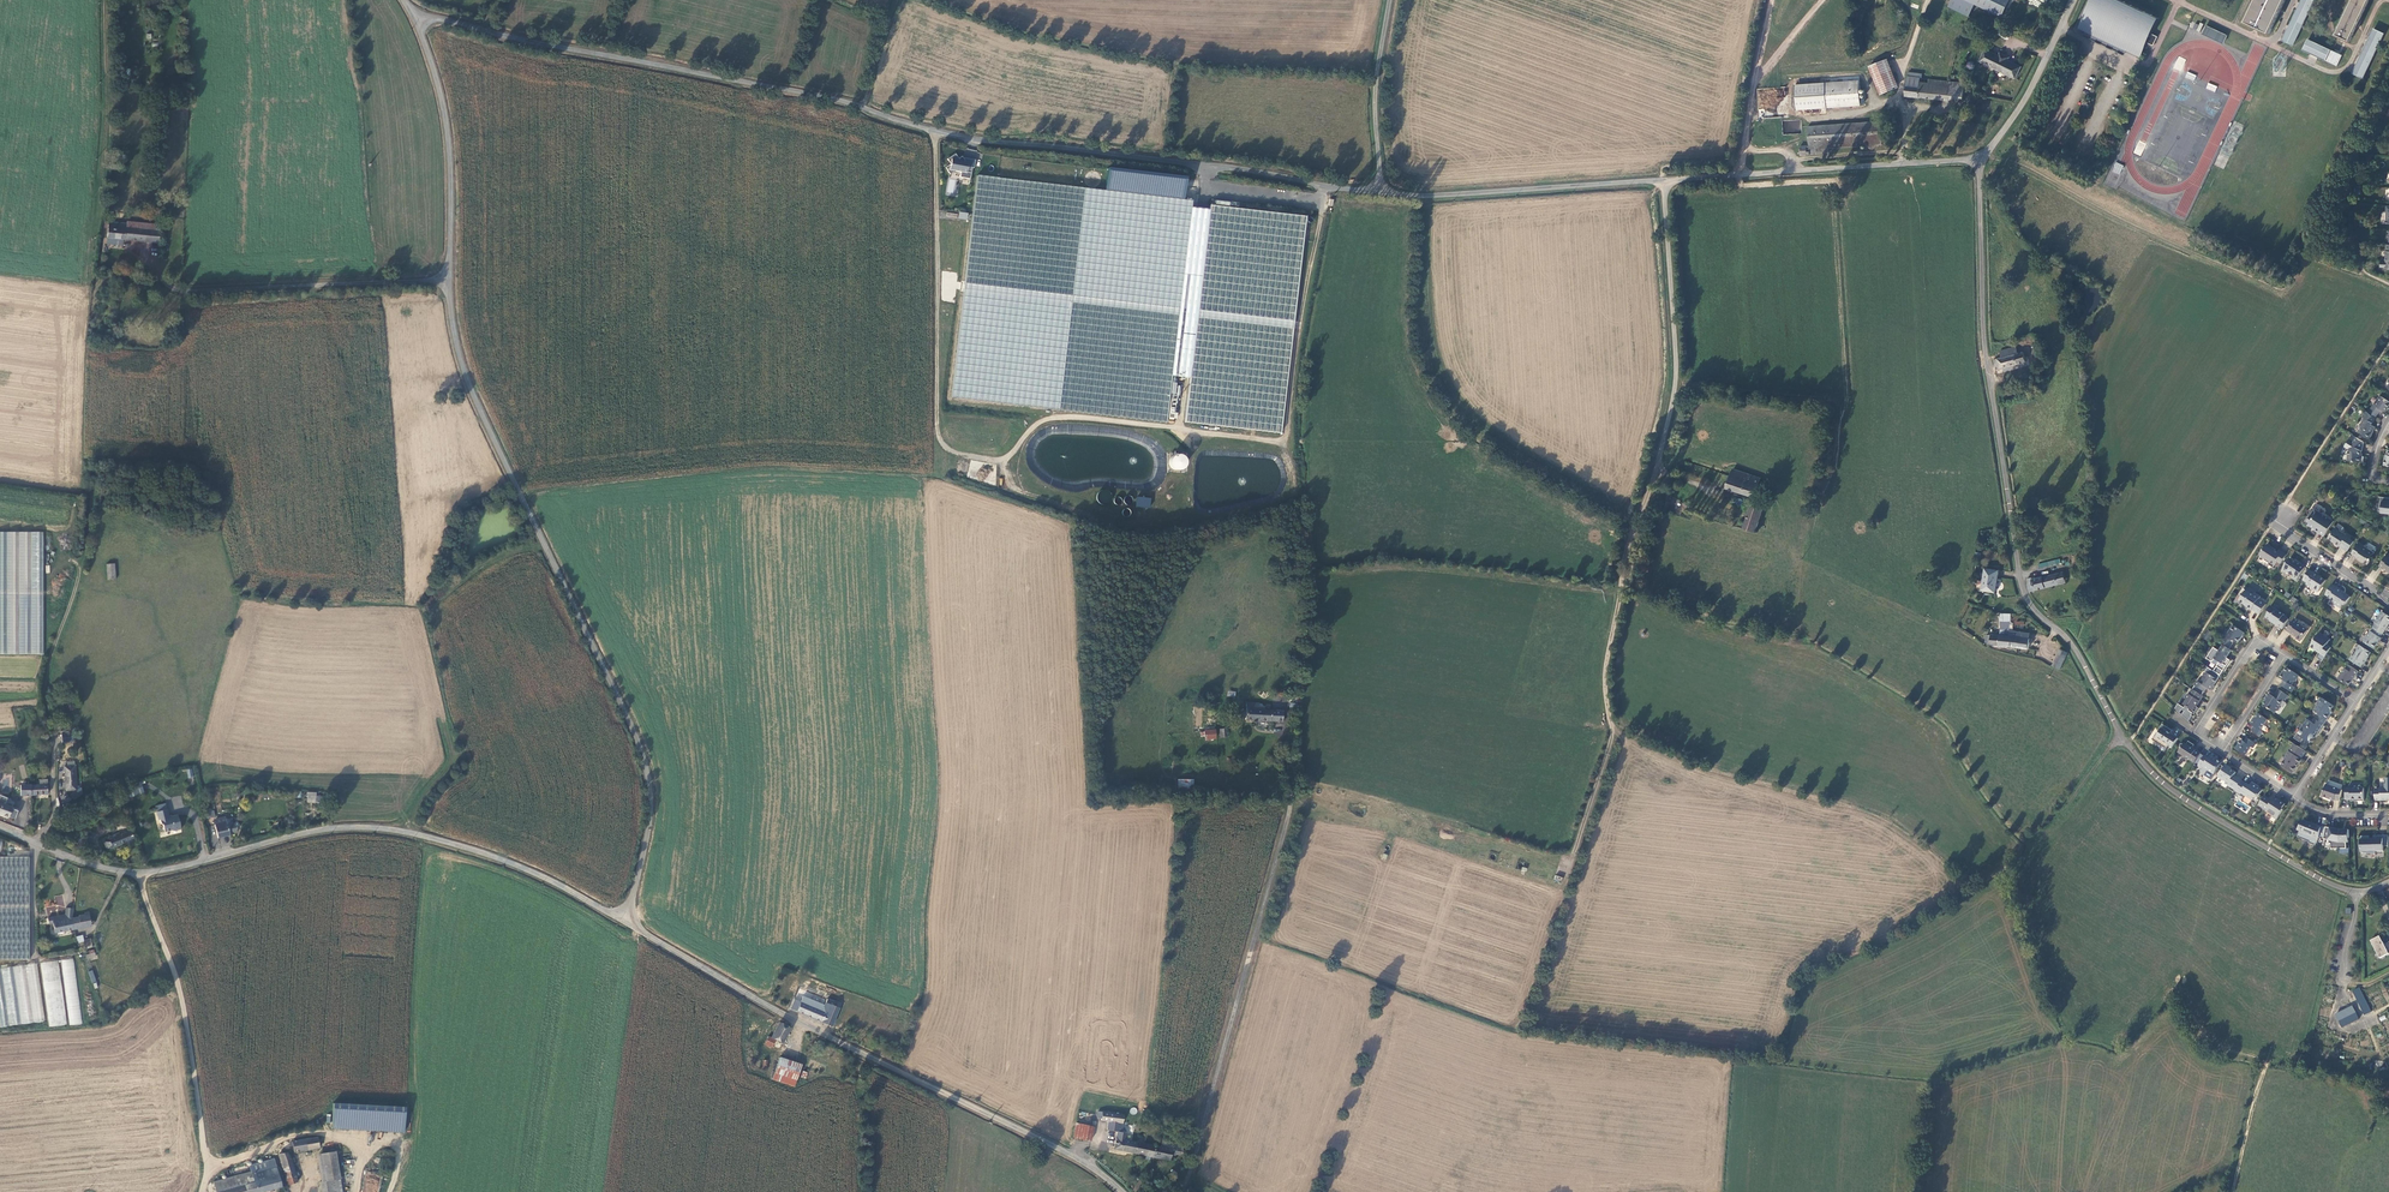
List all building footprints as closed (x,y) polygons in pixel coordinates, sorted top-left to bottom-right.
[(1951,7),(1972,17),(1978,5),(2004,17),(2012,0),(1955,0),(1951,7)] [(2123,0),(2094,0),(2080,28),(2143,58),(2150,44),(2155,33),(2162,19),(2123,0)] [(2246,18),(2271,30),(2286,0),(2255,0),(2246,18)] [(2282,41),(2293,46),(2313,0),(2299,0),(2282,41)] [(2336,33),(2350,41),(2370,0),(2352,0),(2336,33)] [(2203,25),(2195,22),(2192,29),(2200,32),(2203,25)] [(2206,25),(2201,34),(2222,44),(2227,35),(2206,25)] [(2351,73),(2363,78),(2383,33),(2372,28),(2351,73)] [(2160,36),(2155,33),(2150,44),(2155,46),(2160,36)] [(2301,50),(2337,65),(2342,54),(2305,39),(2301,50)] [(1982,60),(2018,78),(2024,67),(2010,60),(2012,57),(2002,52),(2000,56),(1988,49),(1982,60)] [(1873,64),(1877,75),(1882,92),(1896,88),(1892,74),(1887,59),(1873,64)] [(1921,73),(1920,72),(1908,72),(1908,73),(1907,85),(1919,86),(1920,82),(1921,73)] [(2187,72),(2185,77),(2194,81),(2196,75),(2187,72)] [(1906,95),(1939,99),(1941,81),(1929,79),(1928,83),(1920,82),(1919,86),(1907,85),(1906,95)] [(1941,81),(1939,99),(1963,102),(1965,83),(1941,81)] [(2206,88),(2215,92),(2217,86),(2208,83),(2206,88)] [(1862,87),(1780,91),(1781,111),(1863,106),(1862,87)] [(1882,122),(1810,127),(1811,145),(1801,145),(1802,155),(1827,153),(1826,146),(1884,143),(1882,122)] [(977,160),(979,152),(965,148),(963,156),(977,160)] [(950,163),(945,167),(949,174),(954,170),(966,172),(971,172),(972,167),(967,166),(962,165),(963,162),(960,161),(959,160),(954,153),(947,159),(950,163)] [(2112,171),(2119,175),(2123,165),(2116,162),(2112,171)] [(142,177),(158,178),(159,167),(143,166),(142,177)] [(1191,200),(976,176),(951,397),(1166,421),(1171,374),(1191,206),(1191,200)] [(946,195),(956,196),(958,179),(948,178),(946,195)] [(1305,215),(1209,204),(1209,208),(1189,376),(1184,421),(1280,432),(1305,215)] [(1171,374),(1189,376),(1209,208),(1191,206),(1171,374)] [(958,219),(967,220),(968,213),(959,211),(958,219)] [(128,222),(128,225),(127,229),(142,231),(143,224),(128,222)] [(159,243),(161,233),(142,231),(127,229),(128,225),(110,224),(109,238),(159,243)] [(142,231),(161,233),(161,226),(143,224),(142,231)] [(2386,245),(2386,251),(2386,259),(2385,259),(2385,261),(2381,261),(2381,267),(2385,267),(2385,269),(2388,269),(2388,245),(2386,245)] [(946,301),(954,302),(955,288),(960,289),(961,282),(957,282),(957,272),(942,271),(941,295),(946,295),(946,301)] [(110,341),(111,329),(98,328),(96,339),(110,341)] [(2002,357),(1994,359),(1997,370),(2025,361),(2024,352),(2018,353),(2016,346),(2001,351),(2002,357)] [(2388,406),(2388,401),(2381,396),(2378,400),(2378,401),(2376,405),(2374,404),(2371,409),(2379,414),(2381,409),(2385,412),(2388,406)] [(2371,409),(2368,413),(2376,418),(2379,414),(2371,409)] [(2373,423),(2376,418),(2368,413),(2366,411),(2362,417),(2364,418),(2361,424),(2362,426),(2359,432),(2364,434),(2364,437),(2370,439),(2375,427),(2372,425),(2373,423)] [(2362,451),(2364,442),(2357,437),(2354,441),(2350,438),(2344,446),(2349,449),(2346,453),(2348,455),(2348,460),(2363,462),(2364,457),(2360,454),(2362,451)] [(1185,469),(1187,456),(1174,454),(1172,468),(1185,469)] [(1728,488),(1755,497),(1761,479),(1734,469),(1728,488)] [(1672,495),(1668,494),(1662,511),(1667,513),(1672,495)] [(1144,497),(1137,496),(1136,505),(1143,506),(1144,497)] [(2381,497),(2379,508),(2382,509),(2381,513),(2388,514),(2388,498),(2381,497)] [(1757,531),(1763,510),(1763,508),(1752,505),(1746,528),(1757,531)] [(1127,517),(1131,513),(1127,508),(1123,513),(1127,517)] [(2311,515),(2306,523),(2311,526),(2312,526),(2314,528),(2315,530),(2324,536),(2334,521),(2314,508),(2312,508),(2310,512),(2310,514),(2311,515)] [(2350,539),(2352,536),(2347,533),(2346,535),(2335,527),(2328,538),(2336,543),(2335,543),(2340,546),(2341,544),(2346,546),(2344,549),(2347,551),(2354,541),(2350,539)] [(43,655),(44,532),(0,531),(0,654),(43,655)] [(2359,542),(2352,553),(2357,557),(2360,560),(2364,562),(2368,564),(2372,558),(2372,557),(2374,553),(2364,546),(2365,545),(2359,542)] [(2279,551),(2278,553),(2275,552),(2276,550),(2267,545),(2260,556),(2265,559),(2265,561),(2269,564),(2269,565),(2273,568),(2277,562),(2281,564),(2287,555),(2279,551)] [(2388,552),(2379,566),(2383,568),(2383,569),(2387,571),(2388,572),(2388,553),(2388,552)] [(2038,564),(2039,569),(2061,563),(2060,559),(2038,564)] [(2293,561),(2290,559),(2282,571),(2287,574),(2289,573),(2294,577),(2293,579),(2297,581),(2306,568),(2298,562),(2297,563),(2293,561)] [(108,565),(106,566),(108,581),(116,580),(114,564),(112,565),(112,562),(108,563),(108,565)] [(2001,570),(1988,568),(1985,590),(1997,591),(2001,570)] [(2319,577),(2314,574),(2314,573),(2309,570),(2303,580),(2309,584),(2309,587),(2312,588),(2313,588),(2319,591),(2326,581),(2320,577),(2319,577)] [(2064,572),(2057,574),(2059,584),(2067,583),(2064,572)] [(2029,584),(2028,585),(2030,592),(2059,584),(2057,574),(2033,579),(2033,578),(2028,578),(2029,584)] [(2326,595),(2331,598),(2330,600),(2334,603),(2335,605),(2341,609),(2344,603),(2346,604),(2351,597),(2343,592),(2344,592),(2337,588),(2332,585),(2326,595)] [(2253,610),(2260,615),(2267,605),(2259,600),(2261,597),(2255,593),(2254,595),(2244,589),(2240,595),(2243,597),(2239,601),(2245,605),(2247,607),(2252,611),(2253,610)] [(2272,623),(2283,629),(2289,619),(2284,616),(2285,615),(2271,606),(2268,611),(2269,613),(2266,617),(2273,622),(2272,623)] [(2383,634),(2388,626),(2388,625),(2388,624),(2388,616),(2382,612),(2375,623),(2376,623),(2373,628),(2374,628),(2383,634)] [(2012,614),(2003,613),(2002,622),(2011,623),(2012,614)] [(2302,641),(2308,630),(2298,624),(2299,622),(2295,619),(2287,631),(2297,637),(2297,639),(2300,641),(2302,641)] [(1993,635),(1992,644),(2030,649),(2030,642),(2031,639),(2030,639),(2031,633),(2011,632),(2011,623),(2002,622),(2001,636),(1993,635)] [(2245,633),(2234,626),(2231,632),(2229,632),(2227,635),(2227,638),(2226,638),(2222,644),(2223,645),(2229,649),(2233,643),(2233,642),(2235,641),(2236,643),(2239,642),(2241,639),(2241,640),(2245,633)] [(2383,634),(2374,628),(2372,632),(2371,632),(2367,637),(2366,637),(2363,641),(2363,642),(2374,649),(2381,638),(2380,638),(2383,634)] [(2331,648),(2327,645),(2331,640),(2320,633),(2310,647),(2316,651),(2317,651),(2319,652),(2319,653),(2320,654),(2318,659),(2322,662),(2331,648)] [(2219,651),(2214,648),(2207,659),(2213,663),(2215,659),(2220,662),(2217,667),(2224,671),(2227,667),(2223,664),(2224,662),(2227,664),(2229,660),(2227,658),(2232,651),(2229,649),(2223,645),(2219,651)] [(2371,653),(2360,645),(2356,650),(2357,652),(2354,657),(2352,656),(2349,660),(2361,668),(2364,664),(2364,665),(2367,660),(2371,653)] [(2060,649),(2054,666),(2061,669),(2067,652),(2060,649)] [(2359,672),(2349,665),(2346,669),(2345,669),(2338,680),(2349,687),(2353,680),(2359,672)] [(2284,681),(2281,686),(2292,693),(2295,688),(2291,685),(2294,681),(2295,682),(2299,676),(2287,668),(2280,679),(2284,681)] [(2195,686),(2193,690),(2202,696),(2207,688),(2212,691),(2214,687),(2214,686),(2218,680),(2206,672),(2203,677),(2204,679),(2201,683),(2197,681),(2194,686),(2195,686)] [(2289,696),(2279,689),(2274,697),(2269,694),(2266,699),(2268,699),(2267,701),(2264,706),(2271,711),(2271,710),(2276,713),(2276,712),(2278,711),(2280,708),(2280,706),(2284,700),(2285,701),(2289,696)] [(2202,696),(2193,690),(2189,695),(2189,694),(2186,698),(2187,701),(2184,705),(2185,706),(2184,708),(2179,704),(2175,709),(2180,713),(2183,710),(2185,711),(2182,715),(2189,722),(2193,716),(2193,715),(2193,714),(2195,715),(2199,708),(2197,707),(2197,705),(2203,696),(2202,696)] [(2319,714),(2315,719),(2324,725),(2330,716),(2329,715),(2331,712),(2331,711),(2334,706),(2321,698),(2317,704),(2317,706),(2314,711),(2319,714)] [(1245,720),(1282,723),(1282,711),(1264,710),(1264,708),(1261,705),(1246,704),(1246,712),(1242,711),(1241,718),(1245,718),(1245,720)] [(2268,720),(2258,714),(2256,718),(2255,717),(2251,724),(2254,727),(2252,731),(2261,737),(2264,732),(2261,731),(2268,720)] [(2324,725),(2315,719),(2314,718),(2311,722),(2306,719),(2303,725),(2300,730),(2301,731),(2298,735),(2310,743),(2317,732),(2319,733),(2324,725)] [(2173,748),(2179,739),(2171,734),(2173,732),(2170,730),(2171,730),(2163,724),(2159,731),(2161,732),(2159,734),(2158,733),(2153,740),(2166,749),(2169,745),(2173,748)] [(1216,740),(1216,731),(1204,731),(1205,732),(1205,737),(1205,740),(1216,740)] [(2256,744),(2247,738),(2245,742),(2242,740),(2238,745),(2239,745),(2236,749),(2246,756),(2251,747),(2253,748),(2256,744)] [(2179,753),(2186,757),(2187,761),(2190,760),(2195,763),(2201,754),(2193,749),(2195,745),(2189,741),(2187,745),(2185,743),(2180,745),(2181,749),(2179,753)] [(2306,752),(2297,746),(2295,750),(2292,748),(2285,758),(2286,760),(2282,766),(2293,773),(2299,764),(2299,765),(2303,760),(2301,759),(2306,752)] [(2200,765),(2198,767),(2202,769),(2200,772),(2211,780),(2222,763),(2218,761),(2215,759),(2216,758),(2211,755),(2209,759),(2201,754),(2195,763),(2200,765)] [(76,766),(66,768),(69,792),(79,791),(76,766)] [(2229,783),(2227,785),(2236,791),(2242,781),(2243,781),(2234,775),(2236,773),(2225,766),(2218,777),(2224,781),(2225,780),(2229,783)] [(31,779),(29,771),(23,773),(25,780),(31,779)] [(2376,801),(2388,801),(2388,800),(2388,778),(2385,779),(2386,787),(2381,788),(2381,789),(2375,789),(2376,801)] [(49,794),(49,779),(41,779),(41,784),(32,784),(33,794),(49,794)] [(1192,780),(1180,780),(1181,789),(1192,789),(1192,780)] [(2241,795),(2241,793),(2252,800),(2254,797),(2257,799),(2263,790),(2259,787),(2256,786),(2257,785),(2252,782),(2250,786),(2247,784),(2242,781),(2236,791),(2241,795)] [(144,788),(143,783),(126,788),(128,793),(144,788)] [(33,794),(32,784),(11,784),(11,786),(9,786),(9,795),(33,794)] [(2340,801),(2342,790),(2339,790),(2339,789),(2326,785),(2322,796),(2335,801),(2335,800),(2340,801)] [(2347,788),(2345,800),(2351,800),(2356,800),(2357,801),(2364,802),(2364,789),(2363,788),(2360,785),(2357,788),(2347,788)] [(308,793),(308,796),(317,797),(316,802),(321,802),(321,796),(317,796),(317,793),(308,793)] [(2275,797),(2272,801),(2265,796),(2259,805),(2272,814),(2272,816),(2277,820),(2283,809),(2282,809),(2285,804),(2275,797)] [(0,802),(0,813),(9,817),(13,807),(0,802)] [(167,809),(157,812),(159,820),(160,820),(161,824),(163,825),(165,832),(172,830),(174,831),(181,829),(178,815),(169,817),(167,809)] [(215,823),(218,837),(236,833),(238,826),(233,821),(232,817),(226,818),(227,820),(215,823)] [(2324,838),(2326,827),(2315,825),(2304,821),(2298,830),(2300,830),(2298,837),(2310,842),(2309,843),(2316,846),(2319,838),(2320,836),(2324,838)] [(2344,831),(2326,827),(2324,838),(2324,839),(2328,840),(2328,843),(2331,844),(2331,849),(2347,849),(2347,842),(2346,838),(2349,838),(2349,830),(2344,830),(2344,831)] [(136,842),(134,830),(121,833),(115,835),(111,837),(103,841),(105,848),(124,842),(125,844),(130,843),(130,844),(131,844),(136,842)] [(2369,836),(2361,836),(2361,852),(2376,855),(2376,852),(2384,851),(2383,846),(2388,846),(2388,835),(2374,836),(2373,838),(2373,839),(2370,839),(2369,837),(2369,836)] [(87,839),(78,840),(80,851),(89,850),(87,839)] [(30,960),(27,856),(0,857),(0,961),(30,960)] [(74,930),(72,919),(73,918),(74,908),(66,908),(66,915),(49,919),(50,925),(54,924),(56,933),(74,930)] [(79,917),(72,919),(74,930),(92,926),(92,924),(93,924),(93,920),(90,920),(90,916),(86,916),(85,915),(79,916),(79,917)] [(2374,939),(2383,956),(2388,953),(2388,943),(2387,944),(2382,935),(2374,939)] [(83,937),(77,938),(79,945),(81,944),(82,947),(85,946),(83,937)] [(0,969),(0,1027),(48,1020),(49,1029),(84,1025),(74,959),(0,969)] [(88,973),(93,985),(97,984),(93,971),(88,973)] [(133,1004),(146,996),(145,992),(131,1000),(133,1004)] [(796,1011),(831,1026),(840,1004),(828,999),(825,1005),(803,996),(800,1002),(796,1011)] [(800,1002),(795,999),(791,1009),(796,1011),(800,1002)] [(778,1022),(771,1037),(774,1039),(781,1042),(788,1027),(778,1022)] [(774,1039),(771,1037),(767,1036),(763,1044),(771,1047),(774,1039)] [(779,1058),(772,1081),(793,1087),(800,1065),(779,1058)] [(407,1107),(333,1102),(332,1129),(406,1133),(407,1107)] [(1118,1123),(1116,1130),(1121,1130),(1124,1116),(1111,1113),(1106,1112),(1100,1111),(1099,1117),(1103,1118),(1102,1119),(1111,1121),(1118,1123)] [(1108,1135),(1114,1137),(1116,1130),(1118,1123),(1111,1121),(1108,1135)] [(1074,1137),(1083,1139),(1086,1126),(1078,1123),(1074,1137)] [(1086,1126),(1083,1139),(1090,1141),(1094,1127),(1086,1126)] [(1133,1152),(1136,1140),(1119,1137),(1116,1136),(1114,1147),(1126,1150),(1126,1153),(1130,1154),(1131,1151),(1133,1152)] [(292,1140),(292,1141),(294,1151),(320,1148),(318,1137),(292,1140)] [(294,1151),(292,1141),(285,1142),(287,1152),(294,1151)] [(288,1153),(279,1154),(288,1186),(297,1183),(288,1153)] [(315,1158),(320,1183),(340,1178),(335,1154),(315,1158)] [(276,1168),(274,1160),(252,1166),(253,1171),(254,1174),(276,1168)] [(276,1168),(254,1174),(253,1171),(251,1172),(214,1183),(216,1191),(264,1191),(282,1187),(276,1168)] [(340,1178),(320,1183),(319,1183),(321,1191),(343,1191),(340,1178)]
